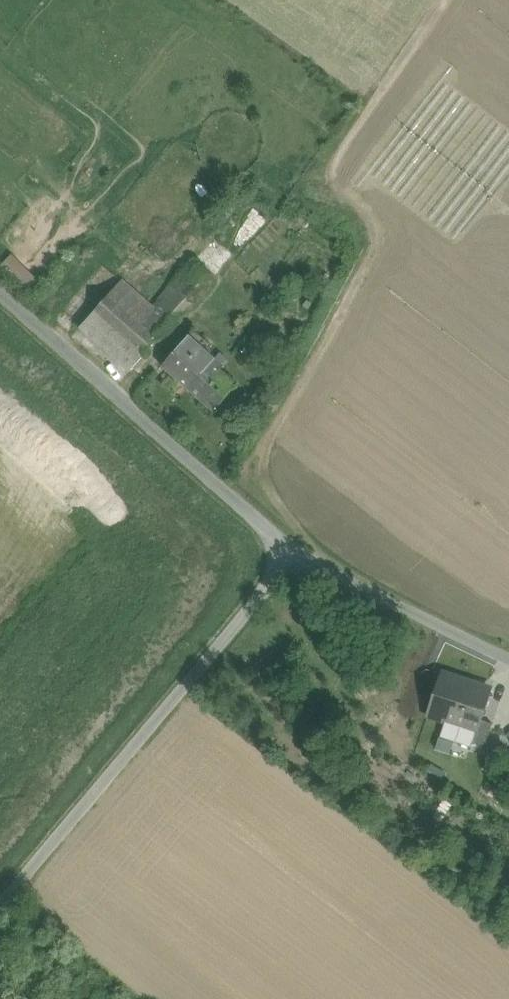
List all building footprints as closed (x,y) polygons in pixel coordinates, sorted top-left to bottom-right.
[(222,269),(203,251),(194,261),(213,278),(222,269)] [(29,288),(40,276),(13,252),(3,264),(29,288)] [(194,261),(159,300),(162,302),(179,317),(213,278),(194,261)] [(154,312),(120,282),(109,294),(143,324),(154,312)] [(143,324),(109,294),(82,325),(132,370),(160,339),(143,324)] [(154,312),(143,324),(160,339),(179,317),(162,302),(154,312)] [(223,365),(189,335),(164,364),(215,409),(237,385),(219,369),(223,365)] [(461,678),(442,672),(428,714),(476,730),(478,730),(482,719),(491,692),(460,682),(461,678)] [(493,723),(482,719),(478,730),(476,730),(473,741),(485,746),(493,723)]
